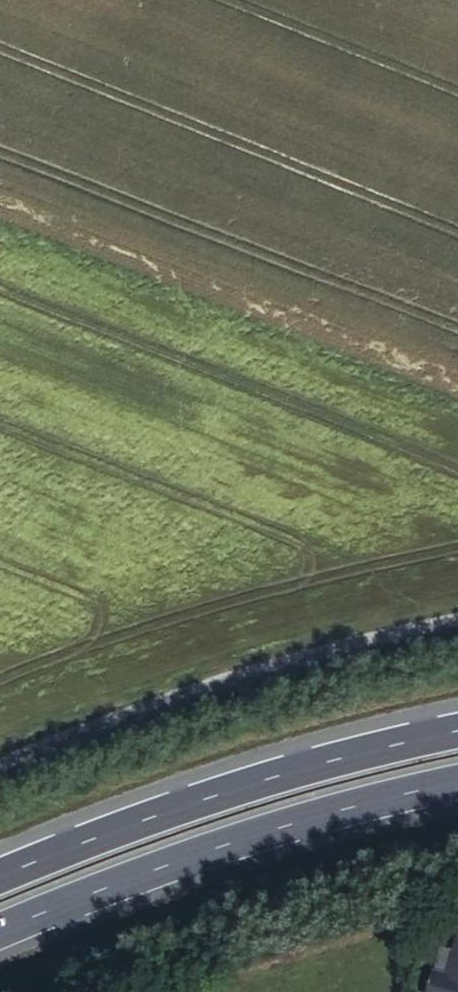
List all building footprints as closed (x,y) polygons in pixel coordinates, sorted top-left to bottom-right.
[(438,966),(429,991),(432,991),(457,991),(457,971),(438,966)]
